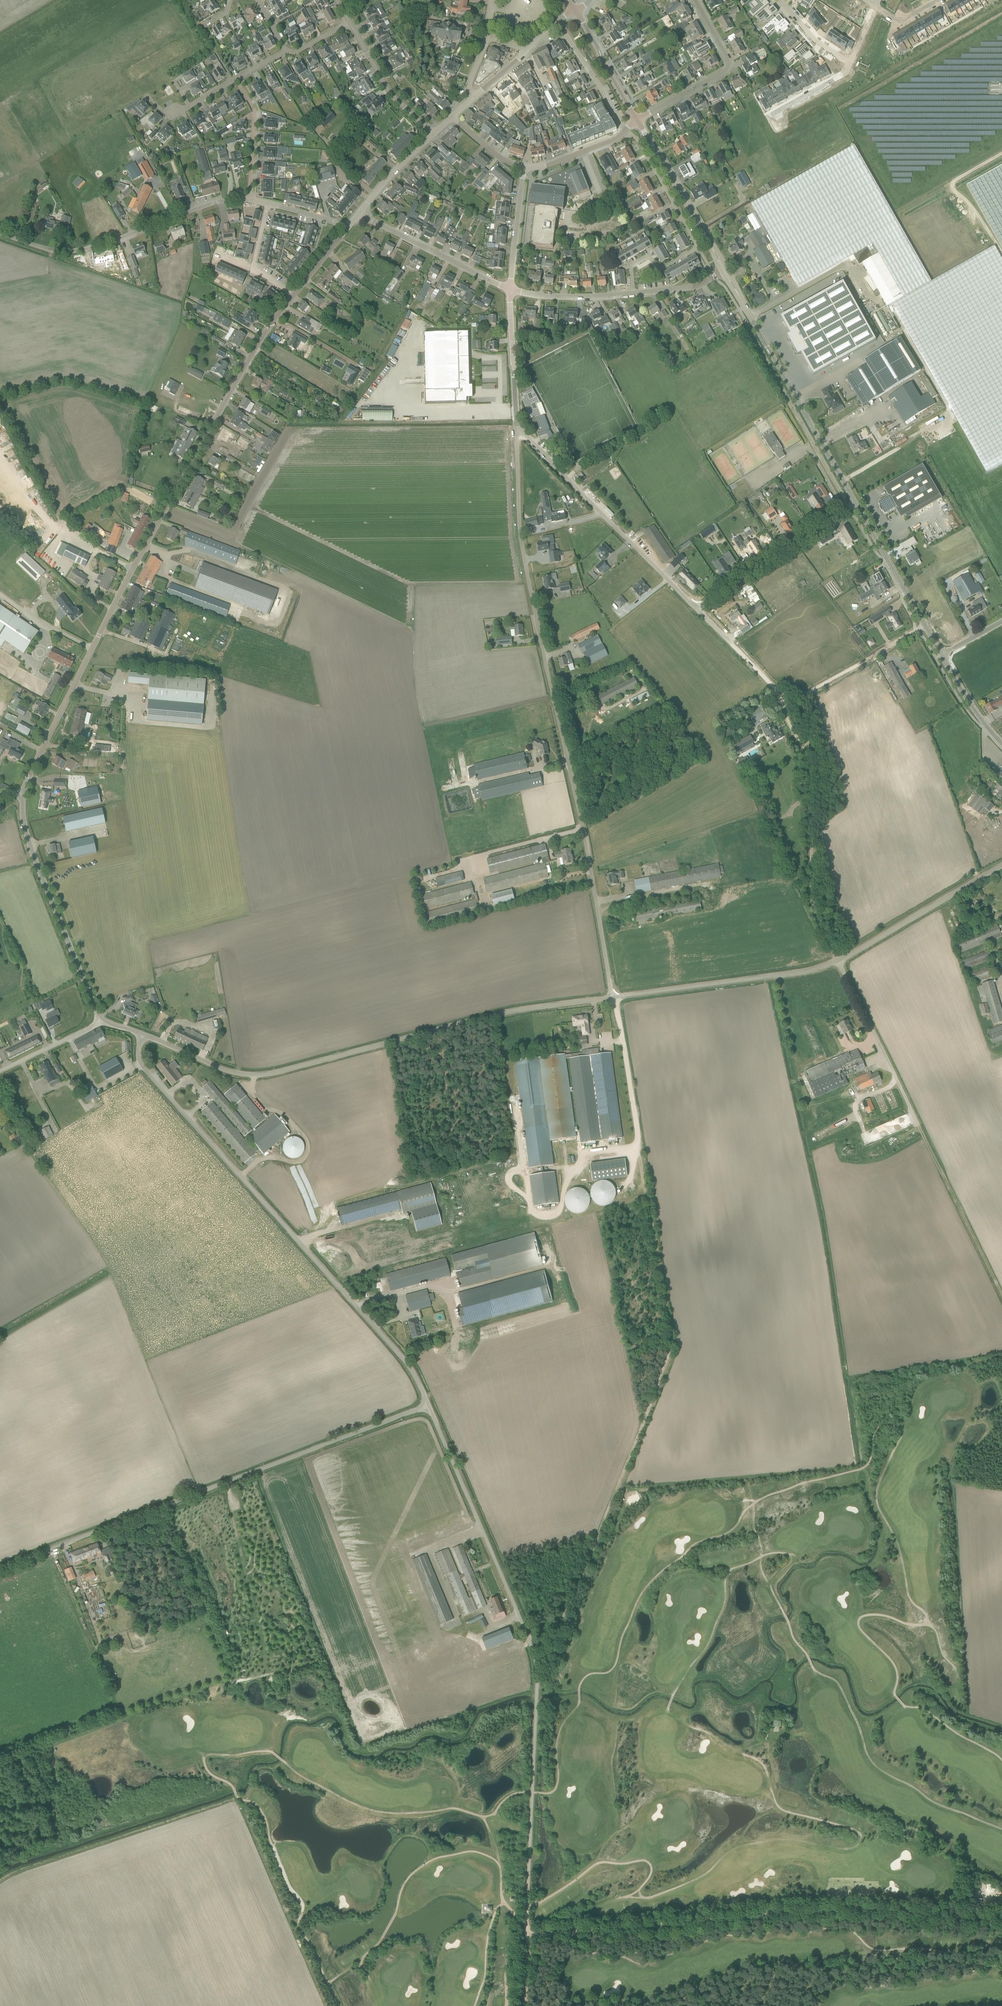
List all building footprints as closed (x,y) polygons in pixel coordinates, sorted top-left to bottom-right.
[(269,4),(269,5),(269,4),(272,9),(281,4),(279,1),(281,0),(276,0),(269,4)] [(709,2),(707,3),(712,10),(723,3),(721,0),(708,0),(709,2)] [(749,12),(753,18),(769,4),(767,1),(768,0),(767,0),(755,0),(754,1),(757,5),(755,7),(754,7),(754,8),(755,8),(750,12),(749,12)] [(839,5),(844,8),(849,0),(842,0),(839,5)] [(844,8),(849,12),(855,3),(851,0),(849,0),(844,8)] [(954,0),(950,3),(954,11),(959,8),(954,0)] [(954,0),(959,8),(963,6),(960,0),(954,0)] [(211,14),(219,9),(216,4),(215,5),(214,2),(211,3),(210,1),(201,6),(204,11),(207,9),(208,10),(209,10),(211,14)] [(371,17),(373,20),(380,16),(378,13),(377,13),(375,10),(382,7),(379,3),(363,12),(366,17),(368,16),(369,18),(371,17)] [(450,7),(450,12),(469,15),(470,9),(466,8),(467,4),(458,3),(458,8),(450,7)] [(855,3),(849,12),(854,15),(860,6),(855,3)] [(950,3),(945,6),(950,14),(954,11),(950,3)] [(285,8),(286,7),(285,5),(282,7),(281,4),(272,9),(275,13),(274,14),(285,8)] [(674,7),(665,11),(666,14),(670,11),(671,13),(677,10),(678,13),(681,12),(682,14),(690,11),(687,7),(686,8),(684,5),(681,7),(679,4),(674,7)] [(253,6),(247,10),(245,11),(247,14),(243,16),(248,24),(253,20),(253,19),(259,15),(253,6)] [(768,6),(756,16),(760,20),(764,17),(767,20),(772,16),(773,16),(778,12),(775,9),(773,6),(771,8),(768,6)] [(860,6),(854,15),(859,19),(865,9),(860,6)] [(311,17),(314,15),(310,7),(306,10),(311,17)] [(731,14),(729,16),(730,18),(740,12),(737,7),(729,11),(731,14)] [(285,8),(274,14),(276,17),(278,18),(282,16),(284,19),(290,16),(288,12),(286,13),(285,10),(286,9),(285,8)] [(307,20),(311,18),(311,17),(306,10),(306,8),(301,11),(304,15),(305,15),(307,20)] [(326,18),(332,15),(329,9),(322,13),(326,18)] [(937,10),(932,13),(937,21),(942,18),(937,10)] [(692,14),(690,11),(682,14),(684,18),(680,20),(682,23),(674,27),(676,31),(684,26),(688,24),(686,21),(691,18),(690,15),(692,14)] [(810,12),(808,15),(811,18),(809,21),(813,26),(822,18),(816,11),(813,14),(810,12)] [(377,27),(379,30),(386,26),(384,23),(383,23),(381,21),(387,17),(385,13),(380,16),(373,20),(369,22),(372,27),(374,27),(375,28),(377,27)] [(932,13),(928,15),(933,24),(937,21),(932,13)] [(326,18),(329,24),(335,21),(332,15),(326,18)] [(602,20),(599,22),(602,28),(600,29),(603,33),(606,31),(611,29),(610,27),(612,26),(615,24),(613,20),(611,21),(611,19),(608,15),(604,17),(603,16),(601,18),(602,20)] [(928,15),(924,18),(928,26),(933,24),(928,15)] [(240,16),(235,18),(235,17),(229,21),(234,30),(241,26),(240,25),(244,23),(240,16)] [(724,33),(729,31),(734,28),(731,24),(730,25),(726,17),(718,21),(724,33)] [(822,18),(813,26),(817,31),(826,23),(822,18)] [(924,18),(919,21),(924,29),(928,26),(924,18)] [(775,19),(762,30),(767,35),(777,26),(782,32),(783,33),(788,29),(787,27),(789,25),(785,21),(784,20),(779,24),(775,19)] [(758,20),(753,24),(759,31),(764,27),(761,24),(758,20)] [(314,31),(312,26),(310,24),(308,21),(305,23),(307,25),(300,29),(302,32),(304,36),(314,31)] [(450,43),(454,40),(459,42),(461,42),(462,41),(462,40),(461,39),(462,38),(463,35),(462,34),(463,33),(463,32),(463,31),(455,30),(453,26),(450,26),(450,25),(446,24),(445,25),(440,24),(440,23),(427,21),(426,26),(427,26),(427,28),(430,30),(430,33),(431,36),(430,43),(438,44),(437,46),(443,47),(443,42),(450,43)] [(919,21),(915,23),(920,31),(924,29),(919,21)] [(686,29),(687,32),(691,30),(693,34),(700,30),(696,23),(692,26),(686,29)] [(915,23),(910,26),(915,34),(920,31),(915,23)] [(221,36),(230,31),(226,24),(223,27),(220,29),(218,26),(212,30),(215,33),(214,34),(216,38),(221,35),(221,36)] [(386,26),(379,30),(373,34),(376,39),(378,38),(379,39),(381,38),(383,42),(388,39),(390,38),(388,34),(387,35),(385,32),(391,28),(389,24),(386,26)] [(615,44),(620,40),(620,41),(624,39),(620,33),(623,31),(620,25),(613,29),(615,32),(609,35),(615,44)] [(910,26),(906,28),(911,36),(915,34),(910,26)] [(297,30),(295,27),(294,27),(290,29),(292,32),(286,35),(290,43),(296,40),(297,41),(298,40),(296,36),(299,35),(297,30)] [(906,28),(902,31),(906,39),(911,36),(906,28)] [(700,30),(693,34),(689,36),(693,42),(704,36),(700,30)] [(738,39),(744,35),(741,30),(735,33),(738,39)] [(786,34),(776,42),(779,45),(781,47),(782,48),(786,45),(787,45),(790,43),(792,46),(793,45),(795,43),(797,41),(798,42),(799,42),(795,38),(796,37),(798,35),(795,32),(795,31),(791,34),(786,38),(784,36),(786,35),(786,34)] [(832,31),(827,38),(831,41),(836,34),(832,31)] [(902,31),(897,34),(902,42),(906,39),(902,31)] [(264,42),(262,43),(265,49),(268,48),(269,50),(276,46),(271,37),(273,36),(271,33),(266,37),(267,39),(264,42)] [(637,33),(630,36),(634,42),(640,38),(637,33)] [(836,34),(831,41),(836,44),(840,37),(836,34)] [(840,37),(836,44),(840,47),(846,38),(842,34),(840,37)] [(897,34),(892,36),(897,45),(902,42),(897,34)] [(338,50),(345,46),(343,43),(348,41),(347,38),(348,38),(346,35),(345,35),(340,37),(339,36),(336,38),(337,39),(336,40),(339,45),(335,47),(333,44),(330,46),(333,52),(338,50)] [(846,38),(840,47),(845,50),(847,47),(851,41),(846,38)] [(386,41),(384,42),(380,45),(382,49),(383,49),(383,50),(382,51),(385,56),(392,52),(390,49),(396,46),(393,41),(392,42),(391,39),(386,42),(386,41)] [(621,54),(625,51),(627,50),(630,48),(628,46),(631,44),(628,39),(624,42),(625,43),(617,48),(621,54)] [(736,55),(746,50),(740,39),(730,44),(736,55)] [(555,51),(550,53),(553,59),(556,57),(556,56),(560,53),(561,56),(565,54),(569,51),(568,50),(569,49),(568,49),(567,49),(568,48),(567,47),(563,41),(561,43),(559,41),(556,43),(551,45),(555,51)] [(701,42),(688,50),(691,55),(693,54),(696,52),(699,58),(708,53),(707,53),(711,50),(708,45),(705,46),(704,45),(703,45),(701,42)] [(684,51),(693,47),(692,46),(691,43),(682,48),(684,51)] [(792,50),(783,57),(788,63),(794,58),(796,56),(799,54),(801,57),(802,58),(803,57),(806,61),(811,59),(814,56),(813,56),(809,51),(807,52),(805,50),(808,47),(804,43),(802,45),(801,46),(800,45),(801,44),(795,49),(797,52),(796,54),(792,50)] [(247,52),(245,53),(248,59),(250,58),(252,60),(255,58),(255,57),(262,54),(257,46),(247,51),(247,52)] [(345,46),(338,50),(340,53),(343,51),(346,57),(343,59),(342,60),(344,63),(353,58),(351,55),(355,53),(355,52),(356,52),(354,48),(353,49),(351,46),(347,49),(346,46),(345,46)] [(319,51),(324,60),(327,58),(328,60),(329,59),(332,64),(338,61),(333,52),(330,54),(326,47),(323,49),(322,48),(318,50),(319,51)] [(498,64),(500,58),(497,57),(500,52),(497,51),(498,49),(497,49),(494,48),(495,48),(494,47),(493,47),(493,49),(490,48),(486,60),(498,64)] [(546,48),(539,52),(547,68),(546,68),(547,70),(550,78),(552,83),(551,83),(560,103),(562,102),(560,96),(561,96),(563,95),(552,68),(556,67),(548,53),(546,48)] [(389,60),(391,65),(402,58),(400,55),(403,53),(401,50),(396,53),(397,55),(389,60)] [(654,51),(650,53),(643,58),(645,61),(652,57),(656,55),(654,51)] [(532,56),(534,62),(539,72),(544,69),(546,68),(547,68),(539,52),(538,52),(539,53),(534,55),(534,56),(532,57),(532,56)] [(749,62),(742,66),(747,74),(748,73),(750,77),(755,74),(754,73),(759,71),(755,64),(758,63),(753,53),(750,55),(746,57),(749,62)] [(248,63),(244,55),(239,58),(239,59),(233,63),(235,67),(236,67),(238,70),(246,66),(245,65),(248,63)] [(319,65),(313,55),(310,57),(309,56),(306,58),(307,58),(306,59),(310,66),(308,68),(310,72),(316,69),(316,67),(319,65)] [(628,59),(625,60),(620,63),(625,71),(632,67),(630,64),(638,60),(635,55),(628,59)] [(719,63),(715,57),(711,59),(709,56),(704,59),(707,65),(710,63),(712,67),(719,63)] [(440,71),(440,70),(439,73),(438,75),(445,77),(447,73),(450,75),(455,77),(457,71),(458,71),(460,66),(458,65),(459,60),(455,58),(452,57),(450,62),(445,60),(441,71),(440,71)] [(652,57),(645,61),(647,65),(655,61),(652,57)] [(404,61),(402,58),(391,65),(392,66),(390,68),(392,71),(396,68),(404,64),(403,62),(404,61)] [(350,69),(346,71),(347,74),(348,76),(350,75),(354,73),(363,68),(361,63),(359,64),(357,59),(352,62),(347,64),(350,69)] [(498,64),(486,60),(483,67),(482,67),(477,78),(478,78),(478,79),(477,78),(475,84),(479,86),(493,74),(493,73),(494,72),(495,73),(501,68),(498,64)] [(572,75),(576,73),(580,71),(574,60),(566,64),(569,69),(566,71),(565,72),(566,73),(566,74),(567,75),(568,75),(571,73),(572,75)] [(675,60),(670,62),(675,71),(680,68),(675,60)] [(813,60),(810,62),(811,63),(819,77),(818,77),(820,80),(820,79),(824,77),(825,78),(830,75),(825,65),(819,68),(816,64),(815,64),(813,60)] [(664,63),(667,68),(666,68),(671,76),(676,73),(671,65),(669,61),(664,63)] [(691,64),(695,70),(696,72),(702,69),(697,61),(691,64)] [(311,84),(316,81),(311,74),(308,76),(305,72),(306,72),(300,62),(298,63),(297,63),(295,64),(295,65),(293,66),(295,70),(294,70),(298,77),(300,76),(304,81),(308,79),(311,84)] [(223,70),(219,63),(215,65),(214,66),(216,69),(215,69),(216,71),(212,73),(215,77),(217,81),(218,81),(219,81),(221,80),(221,79),(224,77),(220,71),(223,70)] [(805,75),(811,86),(815,84),(815,83),(813,80),(818,77),(819,77),(811,63),(807,65),(809,69),(811,72),(805,75)] [(525,91),(527,95),(537,90),(539,89),(534,82),(531,77),(529,73),(532,71),(527,64),(514,74),(519,81),(518,81),(525,91)] [(692,72),(695,70),(691,64),(688,66),(689,69),(683,72),(685,76),(686,75),(689,82),(695,78),(692,72)] [(319,67),(325,76),(329,74),(323,65),(319,67)] [(783,65),(780,68),(784,75),(789,71),(783,65)] [(281,70),(278,71),(284,80),(287,78),(289,80),(291,78),(294,83),(300,84),(291,69),(288,71),(286,67),(284,68),(283,68),(282,68),(281,70)] [(632,80),(636,78),(640,76),(640,77),(644,75),(642,71),(640,67),(635,70),(635,71),(628,75),(632,80)] [(354,79),(355,81),(363,77),(362,75),(366,72),(363,68),(354,73),(348,76),(349,78),(351,77),(352,78),(354,79)] [(195,79),(194,77),(197,75),(194,70),(182,77),(186,84),(195,79)] [(646,78),(636,83),(641,90),(648,86),(646,83),(652,80),(650,78),(652,77),(653,76),(652,75),(653,74),(651,71),(650,71),(649,72),(644,75),(646,78)] [(794,71),(791,73),(795,81),(799,88),(800,88),(805,85),(806,88),(807,89),(811,86),(805,75),(799,78),(796,73),(795,73),(794,71)] [(269,76),(266,78),(268,82),(271,87),(274,85),(275,86),(277,86),(278,87),(278,89),(280,88),(281,87),(276,80),(275,79),(272,74),(271,75),(270,76),(269,76)] [(564,81),(566,84),(571,82),(575,79),(573,76),(564,81)] [(746,84),(744,81),(742,77),(737,79),(736,76),(731,79),(732,80),(731,81),(734,86),(733,87),(735,90),(746,84)] [(587,84),(583,77),(577,80),(578,82),(574,85),(577,90),(587,84)] [(353,84),(350,87),(353,90),(355,87),(360,85),(363,89),(360,91),(360,92),(361,95),(363,95),(365,94),(374,89),(371,84),(370,85),(367,80),(364,81),(363,78),(357,81),(353,84)] [(783,80),(790,93),(795,90),(796,93),(797,94),(802,91),(801,90),(800,88),(799,88),(795,81),(790,84),(786,78),(783,80)] [(201,79),(198,81),(195,83),(196,86),(190,90),(191,92),(191,93),(193,96),(193,95),(194,96),(201,92),(199,88),(201,88),(200,87),(204,84),(201,79)] [(667,79),(663,81),(653,87),(655,90),(661,87),(662,88),(670,84),(667,79)] [(776,91),(782,102),(787,100),(786,99),(785,96),(790,93),(783,80),(782,79),(778,81),(781,87),(782,88),(776,91)] [(503,86),(498,89),(505,99),(512,93),(515,98),(520,95),(510,80),(505,84),(505,83),(502,85),(503,86)] [(255,84),(252,86),(254,90),(254,91),(254,90),(255,92),(255,93),(256,92),(258,96),(259,96),(263,93),(265,98),(271,94),(266,86),(263,81),(260,83),(259,82),(258,82),(257,82),(255,83),(255,84)] [(721,91),(718,93),(721,99),(724,97),(724,96),(731,93),(726,83),(723,85),(722,84),(718,86),(721,91)] [(435,87),(433,89),(437,93),(440,96),(442,98),(445,94),(440,90),(435,87)] [(769,90),(766,92),(772,103),(776,101),(777,104),(778,105),(782,102),(776,91),(775,90),(776,92),(773,94),(771,91),(770,89),(769,90)] [(527,95),(540,124),(541,124),(556,118),(555,117),(553,112),(552,110),(551,111),(546,100),(541,102),(539,98),(540,98),(537,90),(527,95)] [(557,102),(553,95),(551,90),(545,93),(547,98),(549,102),(550,101),(551,105),(557,102)] [(714,102),(721,99),(718,93),(714,95),(712,90),(704,94),(709,103),(713,101),(714,102)] [(431,92),(427,96),(435,104),(436,104),(440,109),(444,112),(450,106),(449,105),(450,103),(445,98),(445,99),(446,99),(445,100),(444,101),(441,98),(440,100),(438,98),(435,96),(431,91),(431,92)] [(653,92),(647,95),(647,96),(648,99),(649,99),(652,104),(657,102),(656,100),(660,98),(656,91),(653,93),(653,92)] [(584,92),(579,95),(582,101),(587,99),(590,104),(596,100),(592,93),(587,96),(584,92)] [(764,99),(760,101),(762,104),(766,111),(770,109),(770,108),(768,105),(772,103),(766,92),(763,94),(762,94),(764,99)] [(487,105),(491,109),(495,106),(491,102),(494,100),(488,93),(480,100),(486,106),(487,105)] [(229,104),(229,105),(233,111),(234,114),(240,110),(238,107),(243,104),(240,100),(241,100),(240,99),(240,100),(239,98),(239,97),(237,94),(234,95),(234,94),(231,96),(231,97),(229,98),(232,102),(229,104)] [(362,100),(361,101),(368,110),(372,106),(378,113),(382,109),(382,108),(382,107),(385,104),(383,103),(384,102),(381,99),(381,100),(379,99),(378,100),(377,98),(376,98),(372,102),(367,98),(367,97),(362,100)] [(497,97),(494,99),(500,106),(503,104),(497,97)] [(699,97),(691,101),(694,105),(695,107),(692,108),(693,110),(695,114),(697,113),(699,112),(697,108),(702,105),(703,108),(708,106),(707,104),(704,99),(702,101),(699,97)] [(487,114),(489,112),(491,110),(491,109),(487,105),(486,106),(480,100),(474,105),(480,112),(479,113),(485,117),(487,114)] [(515,112),(519,108),(512,100),(508,104),(515,112)] [(436,111),(432,107),(435,105),(430,101),(428,103),(426,106),(427,107),(426,107),(419,101),(415,105),(422,112),(424,110),(427,113),(426,113),(431,117),(436,111)] [(137,109),(143,115),(149,109),(147,106),(145,104),(144,104),(142,102),(139,105),(138,104),(137,105),(135,103),(125,109),(127,111),(129,113),(132,110),(134,112),(137,109)] [(221,103),(215,106),(222,117),(221,115),(225,112),(227,114),(233,111),(229,105),(225,107),(224,104),(222,105),(221,103)] [(570,137),(568,137),(572,147),(577,146),(582,144),(590,140),(590,141),(595,139),(594,139),(605,134),(609,133),(617,130),(611,120),(609,116),(602,104),(597,106),(595,104),(591,106),(589,107),(591,110),(592,109),(593,110),(601,124),(570,137)] [(695,114),(693,110),(692,108),(688,110),(685,104),(678,108),(680,112),(678,113),(680,117),(686,113),(688,117),(695,114)] [(208,117),(213,126),(212,125),(216,123),(215,121),(222,117),(215,106),(209,110),(210,112),(209,113),(211,116),(208,118),(208,117)] [(324,129),(335,117),(328,110),(317,122),(324,129)] [(468,110),(462,117),(469,122),(470,120),(474,124),(477,121),(477,120),(481,124),(483,121),(486,117),(485,117),(479,113),(479,114),(477,113),(475,116),(468,110)] [(264,124),(264,127),(265,127),(265,128),(275,129),(275,124),(278,124),(280,118),(268,113),(267,117),(271,118),(274,119),(273,121),(271,121),(265,121),(265,124),(264,124)] [(670,113),(666,115),(670,122),(673,120),(675,123),(677,121),(673,113),(671,115),(670,113)] [(147,115),(140,121),(144,126),(146,124),(148,126),(148,125),(152,129),(154,126),(161,119),(155,114),(150,119),(149,118),(147,115)] [(213,126),(208,117),(207,116),(206,116),(208,118),(204,120),(201,114),(197,117),(196,116),(193,117),(193,119),(198,128),(203,125),(206,131),(214,127),(213,126)] [(514,115),(506,121),(509,123),(521,131),(524,130),(527,130),(514,115)] [(656,121),(659,127),(663,125),(665,128),(671,125),(670,122),(666,115),(662,117),(662,118),(656,121)] [(564,136),(557,119),(554,120),(557,129),(558,128),(561,135),(561,137),(564,136)] [(494,121),(492,124),(489,121),(489,122),(487,124),(485,126),(482,130),(486,133),(485,134),(488,136),(489,135),(489,136),(493,132),(494,133),(499,127),(501,125),(494,121)] [(183,124),(182,124),(183,125),(181,126),(181,125),(180,126),(177,128),(182,136),(189,133),(192,137),(197,134),(195,132),(193,127),(190,129),(186,123),(183,124)] [(241,125),(236,125),(236,132),(242,132),(242,130),(246,130),(246,123),(241,123),(241,125)] [(535,126),(536,135),(543,132),(540,125),(541,124),(540,124),(535,126)] [(165,138),(168,139),(171,136),(169,134),(172,131),(171,130),(171,129),(169,127),(169,128),(166,125),(158,134),(154,130),(148,137),(151,140),(156,135),(159,138),(161,136),(162,137),(164,139),(165,138)] [(344,125),(329,139),(335,145),(349,130),(344,125)] [(489,136),(495,140),(501,132),(498,129),(500,127),(499,127),(494,133),(493,132),(489,136)] [(225,128),(218,133),(220,137),(228,133),(225,128)] [(440,140),(443,144),(448,149),(456,141),(454,138),(459,134),(453,128),(440,140)] [(509,142),(511,140),(510,140),(516,133),(510,131),(506,136),(501,132),(495,140),(499,144),(504,148),(505,147),(507,144),(509,142)] [(263,136),(263,140),(264,141),(264,144),(276,144),(276,138),(279,138),(279,134),(270,134),(270,137),(263,136)] [(410,134),(406,137),(400,143),(398,141),(395,144),(397,146),(390,154),(396,160),(416,140),(410,134)] [(677,156),(682,153),(685,151),(687,150),(685,146),(690,143),(686,136),(681,139),(683,143),(681,144),(673,148),(677,156)] [(557,144),(560,150),(566,148),(562,138),(559,139),(558,137),(555,138),(555,139),(556,141),(557,144)] [(548,138),(545,139),(547,147),(550,147),(551,148),(553,153),(560,150),(557,144),(556,141),(555,139),(549,141),(548,138)] [(369,140),(367,143),(375,151),(378,148),(369,140)] [(510,153),(516,155),(519,148),(516,147),(517,143),(513,142),(510,153)] [(454,158),(444,148),(441,145),(437,148),(442,153),(440,155),(446,161),(448,162),(448,163),(454,158)] [(519,148),(516,155),(523,158),(527,146),(523,145),(522,149),(519,148)] [(540,145),(537,146),(537,149),(538,156),(545,155),(544,145),(540,145)] [(534,146),(530,147),(531,152),(531,157),(538,156),(537,149),(534,150),(534,146)] [(747,217),(755,232),(748,236),(749,237),(751,241),(756,248),(753,250),(754,251),(753,252),(763,270),(782,259),(798,287),(854,255),(859,265),(862,263),(878,290),(874,293),(876,297),(880,295),(887,306),(892,303),(987,471),(991,469),(1001,462),(1001,259),(994,246),(931,282),(855,146),(751,204),(756,212),(747,217)] [(275,154),(287,155),(287,148),(272,147),(272,151),(264,150),(263,159),(275,159),(275,154)] [(130,150),(126,152),(130,160),(141,154),(138,148),(131,152),(130,150)] [(616,159),(620,157),(621,160),(624,158),(632,153),(629,148),(618,154),(615,156),(616,159)] [(204,181),(212,178),(203,149),(195,152),(204,181)] [(432,149),(425,156),(430,160),(433,157),(436,160),(439,157),(432,149)] [(228,158),(226,150),(218,152),(220,160),(228,158)] [(232,160),(229,161),(230,166),(233,165),(234,169),(244,166),(243,163),(244,163),(242,158),(237,159),(236,156),(235,152),(230,154),(232,160)] [(693,155),(691,157),(694,164),(702,160),(699,152),(693,155)] [(632,153),(624,158),(627,163),(631,161),(635,159),(632,153)] [(480,154),(472,164),(477,168),(485,158),(480,154)] [(601,159),(600,160),(601,162),(600,163),(602,166),(603,166),(605,170),(611,168),(613,172),(618,170),(613,159),(609,161),(607,156),(604,158),(603,157),(600,159),(601,159)] [(386,163),(382,160),(379,157),(366,173),(367,174),(362,180),(364,182),(368,185),(386,163)] [(485,158),(477,168),(481,172),(489,162),(485,158)] [(146,161),(138,165),(147,181),(155,176),(146,161)] [(216,161),(212,163),(215,174),(226,172),(224,165),(223,165),(223,164),(219,165),(219,166),(218,166),(216,161)] [(423,166),(423,165),(419,162),(414,167),(415,168),(413,170),(420,177),(427,170),(423,166)] [(689,163),(679,169),(684,178),(688,175),(689,178),(696,174),(689,163)] [(634,166),(630,168),(631,171),(633,174),(641,169),(638,164),(634,166)] [(270,178),(274,178),(274,176),(276,176),(276,172),(272,171),(273,166),(263,165),(262,169),(262,172),(262,175),(270,176),(270,178)] [(433,168),(432,168),(436,172),(439,175),(442,172),(436,165),(433,168)] [(967,185),(1001,248),(1001,165),(967,185)] [(137,166),(130,170),(134,178),(135,177),(137,181),(143,177),(137,166)] [(316,170),(319,182),(335,178),(332,166),(316,170)] [(568,187),(572,197),(590,190),(579,166),(553,176),(552,187),(532,185),(532,189),(531,189),(531,195),(530,206),(535,207),(531,245),(553,248),(556,219),(558,220),(558,211),(557,211),(558,209),(563,210),(566,187),(568,187)] [(432,168),(429,172),(437,181),(441,177),(439,175),(436,172),(432,168)] [(486,176),(481,182),(485,186),(489,181),(491,182),(495,178),(497,180),(503,173),(500,171),(500,170),(498,168),(497,169),(496,168),(491,174),(491,175),(490,176),(487,174),(486,176)] [(641,169),(633,174),(636,179),(644,174),(641,169)] [(414,177),(412,175),(409,172),(403,178),(410,185),(413,183),(410,180),(414,177)] [(744,188),(751,184),(744,172),(737,175),(744,188)] [(477,179),(481,182),(486,176),(482,173),(477,179)] [(509,179),(509,178),(509,177),(506,175),(506,176),(503,173),(497,180),(495,182),(497,184),(502,188),(504,185),(509,179)] [(79,190),(85,183),(79,177),(73,184),(79,190)] [(182,178),(178,179),(179,179),(175,181),(178,188),(172,190),(176,201),(178,200),(178,201),(181,200),(181,199),(184,198),(181,189),(186,187),(182,178)] [(272,193),(269,193),(270,188),(273,188),(274,179),(269,179),(269,183),(264,182),(262,182),(261,193),(264,193),(264,198),(271,198),(272,193)] [(419,190),(425,184),(420,179),(414,186),(419,190)] [(485,186),(481,182),(477,179),(477,180),(474,183),(483,191),(486,187),(485,186)] [(637,182),(629,187),(631,186),(633,191),(641,186),(643,189),(650,185),(647,180),(638,185),(637,182)] [(703,195),(705,194),(708,200),(717,195),(714,189),(708,192),(702,182),(697,185),(698,187),(690,191),(695,200),(703,196),(703,195)] [(200,188),(203,197),(220,192),(217,183),(200,188)] [(144,185),(134,205),(132,210),(140,214),(152,189),(147,187),(144,185)] [(396,185),(391,191),(397,196),(400,198),(405,192),(402,190),(396,185)] [(405,185),(403,189),(406,191),(415,194),(417,195),(419,191),(405,185)] [(642,197),(649,194),(653,191),(650,185),(643,189),(645,193),(641,195),(642,197)] [(344,193),(343,195),(353,203),(354,201),(355,202),(360,195),(359,195),(360,194),(352,187),(351,189),(348,186),(343,192),(344,193)] [(125,199),(133,191),(129,187),(121,195),(125,199)] [(392,201),(397,196),(391,191),(386,196),(392,201)] [(290,194),(287,204),(316,211),(318,202),(290,194)] [(344,198),(341,201),(349,207),(353,203),(343,195),(342,197),(344,198)] [(645,202),(648,208),(659,202),(656,196),(645,202)] [(501,211),(510,212),(511,205),(509,205),(508,205),(509,203),(510,199),(504,197),(503,201),(504,202),(503,204),(502,204),(496,203),(495,210),(501,211)] [(336,204),(345,212),(349,207),(341,201),(339,204),(337,203),(336,204)] [(382,202),(376,208),(383,214),(387,209),(389,211),(390,211),(394,207),(391,205),(387,201),(384,204),(382,202)] [(400,212),(402,209),(403,208),(400,205),(399,206),(394,202),(391,205),(394,207),(400,212)] [(632,207),(634,211),(643,205),(641,202),(632,207)] [(659,202),(648,208),(649,208),(652,206),(654,210),(651,212),(652,214),(663,208),(659,202)] [(342,217),(345,212),(336,204),(334,206),(336,208),(334,210),(334,211),(333,213),(333,216),(337,217),(339,215),(342,217)] [(413,204),(411,207),(408,213),(411,214),(405,226),(411,229),(417,219),(419,215),(414,213),(416,209),(414,208),(416,206),(413,204)] [(459,208),(452,204),(451,207),(462,213),(463,210),(460,209),(459,208)] [(95,205),(88,208),(92,219),(104,215),(100,206),(96,208),(95,205)] [(119,219),(125,215),(118,205),(112,209),(119,219)] [(427,215),(424,220),(427,222),(430,216),(433,211),(430,209),(428,212),(427,211),(425,214),(427,215)] [(495,210),(494,223),(505,224),(504,224),(505,218),(507,219),(509,219),(510,212),(501,211),(495,210)] [(228,221),(239,219),(238,211),(227,213),(228,221)] [(259,223),(261,213),(254,211),(252,219),(245,217),(243,225),(252,227),(253,221),(259,223)] [(667,212),(657,218),(659,221),(661,219),(663,223),(665,226),(665,225),(669,223),(667,220),(670,219),(667,212)] [(404,216),(405,216),(401,214),(396,223),(401,226),(406,217),(404,216)] [(57,231),(59,223),(56,222),(55,223),(52,222),(53,218),(45,216),(44,223),(43,222),(41,227),(57,231)] [(206,228),(208,242),(209,242),(210,246),(214,245),(213,241),(214,241),(212,227),(211,227),(211,224),(215,223),(215,226),(219,224),(220,221),(218,221),(217,217),(213,218),(212,216),(203,219),(206,226),(206,228)] [(271,226),(277,227),(279,217),(274,216),(271,226)] [(641,223),(643,226),(657,219),(655,216),(641,223)] [(417,219),(411,229),(418,233),(423,222),(419,220),(417,219)] [(294,231),(296,221),(290,220),(288,230),(294,231)] [(432,228),(426,225),(424,227),(427,229),(424,236),(431,239),(435,231),(438,233),(439,230),(443,222),(439,220),(436,225),(434,224),(432,228)] [(492,230),(491,236),(505,238),(506,230),(500,229),(500,225),(501,223),(494,223),(494,225),(494,230),(492,230)] [(229,231),(228,224),(223,225),(224,231),(222,232),(223,240),(235,239),(233,230),(229,231)] [(670,235),(673,234),(677,231),(674,224),(667,228),(665,225),(665,226),(656,231),(657,234),(661,232),(662,235),(668,232),(670,235)] [(305,232),(316,235),(318,229),(308,226),(305,232)] [(451,239),(456,230),(449,226),(443,237),(440,235),(436,242),(443,245),(447,237),(451,239)] [(173,241),(174,240),(177,239),(177,238),(185,235),(181,227),(176,229),(176,228),(169,230),(173,241)] [(255,240),(257,230),(250,228),(248,236),(241,234),(239,242),(246,243),(248,244),(249,238),(255,240)] [(304,235),(303,238),(314,242),(316,235),(305,232),(304,235)] [(450,249),(457,252),(460,247),(462,248),(463,248),(465,242),(468,236),(464,234),(461,240),(460,241),(455,238),(455,239),(453,242),(450,249)] [(683,234),(678,236),(675,238),(679,245),(687,240),(683,234)] [(370,246),(373,248),(375,246),(363,236),(358,242),(364,247),(367,244),(370,246)] [(491,248),(498,249),(498,245),(504,246),(505,238),(491,236),(493,237),(491,248)] [(732,246),(729,248),(730,249),(729,250),(730,252),(731,252),(732,253),(735,251),(736,253),(737,253),(740,252),(743,250),(741,246),(747,242),(747,243),(751,241),(749,237),(742,241),(741,239),(738,241),(738,240),(731,243),(732,246)] [(303,238),(301,245),(312,248),(314,242),(303,238)] [(647,238),(641,241),(645,249),(652,245),(647,238)] [(682,251),(686,248),(690,246),(687,240),(679,245),(682,251)] [(645,249),(641,241),(635,245),(639,252),(645,249)] [(155,254),(166,250),(163,242),(153,246),(155,254)] [(201,256),(209,254),(207,242),(199,243),(201,256)] [(469,244),(465,242),(463,248),(465,249),(462,255),(470,259),(474,251),(468,248),(469,244)] [(251,255),(253,245),(248,244),(246,243),(244,251),(236,249),(234,257),(244,260),(245,254),(251,255)] [(391,253),(394,247),(387,243),(382,253),(381,253),(378,258),(384,261),(387,255),(386,255),(388,251),(391,253)] [(143,257),(147,256),(145,252),(142,244),(136,246),(136,245),(132,247),(135,256),(141,253),(143,257)] [(635,245),(628,248),(633,256),(639,252),(635,245)] [(662,245),(658,247),(654,250),(658,256),(666,252),(662,245)] [(375,259),(380,249),(376,247),(371,256),(375,259)] [(298,253),(306,259),(310,254),(302,248),(298,253)] [(491,256),(490,260),(494,261),(502,262),(503,254),(497,253),(498,249),(491,248),(491,254),(491,256)] [(628,248),(622,252),(627,260),(633,256),(628,248)] [(360,250),(344,262),(349,270),(365,258),(360,250)] [(622,252),(616,255),(620,263),(627,260),(622,252)] [(669,258),(666,252),(658,256),(661,262),(669,258)] [(122,253),(117,255),(123,271),(128,269),(122,253)] [(295,257),(302,263),(306,259),(298,253),(295,257)] [(113,254),(103,256),(105,266),(106,269),(110,268),(110,265),(114,264),(114,263),(117,263),(117,258),(113,258),(113,254)] [(475,255),(474,256),(472,260),(479,264),(482,258),(475,255)] [(695,255),(689,259),(693,266),(700,263),(695,255)] [(94,259),(90,260),(91,264),(95,264),(95,267),(105,266),(103,256),(94,257),(94,259)] [(127,258),(132,269),(135,279),(140,277),(136,268),(137,267),(133,256),(127,258)] [(261,257),(260,262),(265,263),(264,265),(270,266),(272,259),(269,259),(261,257)] [(291,262),(299,268),(302,263),(295,257),(291,262)] [(413,269),(415,265),(416,266),(420,268),(423,261),(416,258),(414,263),(409,261),(407,266),(413,269)] [(683,262),(687,270),(693,266),(689,259),(683,262)] [(502,269),(502,262),(494,261),(490,260),(487,260),(486,263),(489,263),(489,268),(502,269)] [(287,266),(295,273),(299,268),(291,262),(287,266)] [(681,273),(687,270),(683,262),(676,266),(681,273)] [(223,266),(219,264),(215,272),(220,274),(223,266)] [(329,279),(331,281),(339,270),(331,264),(323,274),(324,275),(324,276),(328,279),(329,279)] [(592,266),(594,276),(597,275),(598,286),(606,285),(605,278),(601,278),(601,275),(600,275),(599,271),(598,265),(592,266)] [(223,266),(220,274),(224,276),(228,268),(223,266)] [(284,271),(292,277),(295,273),(287,266),(284,271)] [(432,278),(434,273),(437,275),(440,270),(433,266),(428,276),(431,278),(432,278)] [(670,269),(675,277),(681,273),(676,266),(670,269)] [(233,270),(228,268),(224,276),(229,278),(233,270)] [(366,275),(361,269),(356,274),(361,280),(366,275)] [(670,269),(664,272),(668,280),(675,277),(670,269)] [(234,280),(237,272),(233,270),(229,278),(234,280)] [(399,270),(382,294),(387,297),(391,290),(390,289),(396,281),(398,282),(404,274),(399,270)] [(531,272),(530,279),(533,280),(532,281),(540,282),(541,277),(542,272),(537,271),(536,274),(534,274),(535,273),(531,272)] [(615,272),(615,279),(625,278),(624,271),(615,272)] [(242,274),(237,272),(234,280),(238,282),(242,274)] [(346,272),(343,275),(351,282),(351,281),(356,285),(358,282),(353,278),(346,272)] [(553,284),(554,279),(555,273),(552,272),(551,276),(546,275),(545,283),(553,284)] [(582,276),(583,276),(583,281),(583,287),(591,287),(591,280),(587,281),(587,275),(586,275),(586,273),(582,273),(582,276)] [(238,282),(243,284),(246,276),(242,274),(238,282)] [(447,274),(440,288),(444,289),(445,286),(449,287),(454,277),(447,274)] [(324,275),(317,284),(324,289),(327,291),(328,289),(328,287),(327,286),(331,281),(329,279),(328,279),(324,276),(324,275)] [(565,276),(565,283),(569,283),(569,286),(577,287),(577,282),(577,280),(579,280),(578,276),(572,276),(571,275),(571,276),(565,276)] [(836,276),(774,312),(784,329),(780,331),(791,350),(795,349),(807,370),(870,335),(836,276)] [(615,279),(616,281),(616,286),(625,285),(625,278),(615,279)] [(254,292),(259,282),(253,279),(249,286),(246,284),(245,289),(247,290),(248,289),(254,292)] [(265,292),(262,290),(265,285),(259,282),(254,292),(259,295),(259,296),(262,298),(265,292)] [(431,286),(425,283),(418,295),(424,299),(431,286)] [(462,283),(459,289),(456,287),(452,295),(458,298),(461,294),(464,296),(469,287),(462,283)] [(750,294),(756,292),(754,284),(748,286),(750,294)] [(279,295),(271,288),(263,298),(266,301),(266,300),(272,304),(276,298),(277,298),(279,295),(278,295),(279,295)] [(435,288),(431,297),(435,299),(440,302),(445,293),(435,288)] [(311,290),(306,297),(313,302),(316,305),(318,306),(321,303),(323,299),(319,296),(311,290)] [(327,295),(337,303),(339,304),(342,301),(329,292),(327,295)] [(754,293),(755,304),(765,303),(764,292),(754,293)] [(469,293),(464,302),(469,305),(474,296),(469,293)] [(473,303),(475,305),(482,308),(484,303),(489,306),(492,299),(485,295),(482,302),(475,298),(473,303)] [(707,299),(703,299),(703,297),(698,298),(696,300),(695,298),(689,302),(691,305),(691,306),(694,311),(704,305),(704,303),(707,310),(711,308),(707,299)] [(719,310),(720,314),(726,311),(727,311),(727,310),(728,309),(723,300),(720,301),(719,299),(713,302),(715,307),(714,308),(716,312),(719,310)] [(302,313),(303,311),(304,310),(305,309),(306,308),(308,306),(302,301),(296,308),(302,313)] [(672,308),(671,309),(673,312),(674,312),(676,314),(683,310),(684,311),(688,309),(684,303),(679,307),(676,301),(670,305),(672,308)] [(332,302),(329,306),(339,313),(342,309),(332,302)] [(463,304),(458,313),(462,315),(467,306),(463,304)] [(648,310),(651,314),(652,316),(657,312),(662,319),(668,315),(664,311),(660,313),(659,311),(655,305),(648,310)] [(523,317),(522,322),(527,322),(528,317),(528,315),(531,315),(531,318),(535,318),(536,308),(530,307),(530,308),(527,308),(526,313),(523,313),(523,317)] [(554,320),(554,315),(554,310),(551,310),(551,309),(545,308),(545,317),(549,317),(548,319),(554,320)] [(631,318),(634,316),(636,320),(633,322),(635,326),(639,324),(644,321),(641,316),(639,317),(637,314),(634,308),(627,312),(631,318)] [(577,318),(577,316),(578,311),(571,311),(571,310),(566,309),(566,314),(566,318),(577,318)] [(622,316),(621,315),(618,311),(615,312),(614,310),(609,313),(611,317),(612,317),(615,320),(619,318),(622,323),(625,322),(621,316),(622,316)] [(256,318),(257,315),(256,314),(256,313),(253,311),(252,312),(250,311),(246,318),(236,313),(232,319),(243,326),(246,321),(252,325),(254,322),(256,319),(256,318)] [(413,319),(415,313),(409,311),(407,317),(413,319)] [(592,315),(589,316),(592,322),(593,322),(594,326),(600,324),(601,326),(609,323),(607,317),(602,320),(599,311),(591,314),(592,315)] [(879,327),(884,325),(887,331),(890,329),(882,311),(874,315),(879,327)] [(227,320),(221,317),(221,318),(216,315),(216,314),(212,312),(209,316),(214,319),(213,320),(223,326),(227,320)] [(495,316),(490,316),(489,317),(489,316),(483,316),(483,320),(486,320),(486,325),(489,324),(489,325),(495,324),(495,316)] [(726,330),(727,329),(728,331),(732,329),(732,330),(736,328),(735,327),(736,327),(733,321),(734,320),(732,316),(724,321),(722,317),(717,320),(719,324),(720,323),(724,330),(725,330),(726,330)] [(894,318),(888,322),(894,332),(897,330),(899,329),(894,318)] [(298,325),(297,326),(307,331),(310,327),(318,332),(322,326),(311,319),(309,323),(301,319),(300,322),(299,322),(297,325),(298,325)] [(708,340),(714,336),(708,324),(702,328),(708,340)] [(678,338),(683,335),(676,325),(672,327),(676,333),(675,334),(678,338)] [(231,328),(229,332),(232,334),(231,336),(235,338),(242,342),(245,336),(241,333),(238,332),(235,330),(231,328)] [(304,344),(307,339),(294,332),(291,337),(293,337),(292,339),(292,338),(288,346),(292,348),(292,351),(295,350),(296,350),(298,349),(298,347),(300,343),(301,342),(304,344)] [(467,333),(424,334),(425,404),(469,403),(469,399),(472,399),(471,386),(469,386),(469,385),(468,363),(468,350),(467,333)] [(214,341),(223,346),(225,343),(216,337),(212,335),(210,339),(214,341)] [(238,348),(242,342),(235,338),(231,336),(229,339),(228,342),(232,344),(231,344),(234,346),(238,348)] [(891,344),(912,376),(920,371),(900,338),(891,344)] [(483,349),(483,351),(490,353),(490,351),(496,351),(496,343),(489,343),(486,343),(486,349),(483,349)] [(868,365),(846,378),(863,406),(912,376),(891,344),(865,360),(868,365)] [(392,345),(388,356),(394,358),(398,347),(392,345)] [(226,352),(220,348),(216,354),(223,358),(226,352)] [(219,374),(223,376),(226,372),(224,371),(228,365),(224,362),(221,361),(220,362),(219,362),(215,368),(216,369),(214,373),(219,375),(219,374)] [(349,366),(346,372),(350,375),(346,382),(348,382),(347,384),(350,386),(351,384),(352,385),(359,372),(349,366)] [(189,371),(188,373),(200,380),(201,378),(202,376),(199,374),(200,372),(194,369),(192,373),(189,371)] [(889,396),(892,400),(895,398),(897,402),(894,404),(905,422),(936,404),(933,399),(938,396),(926,376),(919,381),(920,383),(922,382),(928,393),(921,398),(911,383),(889,396)] [(265,378),(263,382),(255,378),(252,385),(258,389),(260,385),(264,387),(262,391),(266,393),(272,382),(265,378)] [(172,396),(177,399),(183,389),(173,383),(171,385),(176,388),(172,396)] [(833,396),(831,393),(832,392),(830,387),(822,391),(825,396),(826,395),(828,398),(826,399),(824,400),(826,402),(829,409),(832,408),(833,410),(840,406),(842,405),(841,403),(837,396),(836,394),(834,395),(833,396)] [(541,403),(532,388),(522,394),(523,397),(521,397),(531,422),(532,421),(539,437),(547,434),(546,430),(549,429),(544,415),(541,416),(537,405),(541,403)] [(245,410),(249,412),(252,408),(253,408),(254,405),(250,403),(244,399),(239,407),(245,410)] [(205,409),(208,404),(199,400),(195,408),(192,407),(191,410),(202,415),(204,412),(206,409),(205,409)] [(262,407),(259,412),(268,418),(271,413),(262,407)] [(392,410),(362,410),(362,421),(392,421),(392,410)] [(237,411),(233,418),(240,421),(242,419),(246,421),(247,418),(244,415),(237,411)] [(183,426),(186,421),(176,417),(173,425),(177,427),(178,424),(183,426)] [(233,418),(230,424),(234,426),(237,427),(241,430),(241,429),(244,431),(247,425),(240,421),(233,418)] [(189,429),(182,442),(190,447),(197,433),(189,429)] [(234,435),(223,429),(219,437),(226,441),(226,440),(227,441),(229,437),(232,439),(234,435)] [(273,430),(268,439),(269,440),(273,442),(275,443),(280,435),(273,430)] [(773,433),(764,439),(767,444),(773,453),(779,462),(787,456),(782,448),(776,438),(773,433)] [(273,442),(269,440),(268,439),(263,436),(260,441),(264,444),(262,446),(270,451),(275,443),(273,442)] [(855,436),(853,438),(848,440),(853,448),(852,448),(855,453),(859,451),(859,452),(860,451),(861,453),(868,449),(864,442),(860,445),(855,436)] [(249,444),(240,438),(237,443),(247,449),(249,444)] [(173,449),(177,451),(175,455),(183,460),(190,447),(182,442),(178,440),(173,449)] [(208,463),(212,466),(214,467),(216,464),(219,466),(221,462),(217,460),(218,460),(212,457),(208,463)] [(899,515),(904,516),(940,495),(923,464),(883,487),(888,496),(889,496),(890,497),(879,503),(881,506),(879,507),(882,511),(883,510),(885,514),(896,507),(896,508),(896,509),(899,515)] [(224,482),(227,477),(222,473),(219,478),(224,482)] [(196,476),(189,489),(199,495),(203,488),(200,487),(204,481),(201,479),(196,476)] [(220,488),(222,485),(215,480),(213,484),(220,489),(220,488)] [(813,494),(807,498),(811,503),(813,502),(816,506),(814,508),(815,509),(816,508),(819,513),(825,509),(822,504),(823,503),(820,498),(821,497),(822,498),(828,494),(822,485),(816,489),(817,491),(813,494)] [(790,486),(786,489),(793,499),(797,496),(791,486),(790,486)] [(199,495),(189,489),(182,502),(186,505),(192,508),(199,495)] [(544,509),(547,508),(550,508),(551,508),(548,496),(547,492),(541,494),(541,498),(543,509),(544,509)] [(772,507),(765,512),(767,516),(771,521),(778,516),(775,511),(772,507)] [(550,508),(547,508),(547,509),(549,521),(552,520),(552,522),(556,521),(556,522),(566,520),(564,511),(557,512),(558,515),(552,517),(550,508)] [(197,515),(208,519),(209,515),(198,511),(197,515)] [(783,513),(780,515),(781,518),(784,522),(781,524),(785,531),(785,532),(786,533),(787,533),(787,534),(793,530),(790,526),(786,520),(788,519),(785,515),(783,513)] [(129,515),(124,518),(129,527),(133,525),(129,515)] [(151,520),(147,518),(143,516),(140,521),(136,519),(134,523),(138,525),(127,546),(135,550),(151,520)] [(541,517),(525,521),(526,528),(543,525),(541,517)] [(89,523),(81,532),(84,535),(92,526),(89,523)] [(109,545),(106,552),(114,555),(123,530),(122,530),(123,526),(115,523),(107,544),(109,545)] [(648,529),(647,527),(642,530),(665,564),(675,557),(654,525),(648,529)] [(712,525),(705,530),(709,535),(715,531),(712,525)] [(848,525),(840,530),(844,537),(846,540),(843,542),(847,548),(853,545),(852,543),(856,540),(852,533),(853,533),(848,525)] [(756,533),(753,528),(751,529),(749,527),(744,530),(746,533),(744,534),(747,539),(756,533)] [(166,538),(170,540),(174,542),(179,532),(176,530),(171,528),(166,538)] [(565,531),(559,532),(563,548),(569,547),(569,544),(571,544),(569,533),(566,534),(565,531)] [(186,536),(182,545),(235,565),(240,552),(188,532),(187,532),(186,536)] [(829,533),(819,539),(822,544),(833,538),(829,533)] [(919,534),(907,541),(910,546),(922,540),(919,534)] [(543,543),(537,544),(538,551),(549,550),(549,553),(555,552),(553,544),(554,544),(553,535),(542,537),(543,543)] [(688,544),(690,547),(699,541),(698,539),(688,544)] [(761,551),(758,547),(754,541),(748,545),(755,555),(761,551)] [(613,553),(610,550),(608,547),(607,547),(604,544),(598,550),(602,553),(601,554),(607,559),(613,553)] [(915,545),(907,550),(909,553),(910,552),(916,562),(924,557),(922,553),(923,552),(921,548),(918,550),(915,545)] [(63,555),(63,557),(85,568),(90,557),(68,546),(67,547),(63,555)] [(549,553),(551,563),(559,562),(558,556),(558,552),(558,551),(555,552),(549,553)] [(25,553),(16,563),(36,582),(45,571),(25,553)] [(193,587),(269,615),(278,591),(202,563),(204,559),(189,554),(185,566),(199,571),(193,587)] [(678,555),(672,562),(676,566),(682,560),(678,555)] [(136,583),(144,587),(148,581),(151,582),(162,562),(151,556),(136,583)] [(720,562),(716,565),(723,576),(731,570),(726,563),(728,562),(725,557),(720,561),(720,562)] [(595,568),(600,573),(607,566),(602,561),(595,568)] [(87,578),(75,570),(69,579),(85,589),(89,583),(86,581),(87,578)] [(104,576),(100,574),(97,580),(101,582),(99,588),(107,592),(115,574),(111,571),(107,570),(104,576)] [(685,570),(678,577),(686,585),(692,591),(698,586),(695,582),(694,583),(686,575),(688,573),(685,570)] [(872,586),(873,589),(874,589),(885,582),(884,583),(883,581),(884,580),(879,573),(875,575),(872,577),(876,584),(872,586)] [(966,575),(954,581),(955,585),(963,601),(968,598),(977,593),(978,595),(983,592),(978,583),(975,585),(970,576),(969,573),(966,575)] [(985,582),(979,573),(975,575),(981,584),(985,582)] [(551,576),(543,578),(544,582),(545,586),(546,590),(555,588),(553,581),(552,576),(551,576)] [(641,580),(631,588),(635,591),(640,597),(644,594),(647,592),(646,591),(649,589),(646,585),(644,583),(641,580)] [(866,593),(871,590),(866,582),(861,585),(866,593)] [(874,589),(873,589),(872,589),(874,594),(877,592),(879,596),(883,594),(883,593),(889,589),(885,582),(874,589)] [(171,583),(166,596),(225,618),(230,605),(171,583)] [(570,590),(569,583),(559,585),(560,592),(570,590)] [(132,586),(126,597),(138,603),(139,601),(137,599),(141,590),(132,586)] [(759,597),(752,587),(746,591),(753,601),(759,597)] [(57,600),(56,600),(67,615),(69,617),(73,621),(81,614),(76,608),(74,609),(63,595),(57,600)] [(136,608),(138,603),(126,597),(121,609),(129,613),(133,607),(136,608)] [(627,603),(621,597),(615,602),(620,609),(627,603)] [(972,608),(968,610),(972,617),(979,613),(979,612),(981,610),(986,607),(983,601),(981,598),(981,599),(973,603),(975,606),(972,608)] [(0,606),(0,646),(1,647),(5,641),(23,654),(38,632),(0,606)] [(161,609),(146,643),(159,649),(175,615),(161,609)] [(731,613),(727,615),(732,623),(737,619),(741,625),(738,628),(742,635),(746,632),(750,630),(753,628),(750,624),(748,626),(745,622),(747,620),(744,615),(741,617),(740,614),(737,610),(732,614),(731,613)] [(885,610),(869,619),(872,625),(882,618),(881,617),(885,615),(890,623),(892,626),(893,626),(895,630),(902,626),(897,617),(898,617),(895,612),(891,615),(889,612),(887,613),(885,610)] [(133,629),(129,627),(125,625),(122,632),(142,641),(150,623),(138,617),(133,629)] [(570,636),(573,642),(600,629),(597,623),(570,636)] [(517,626),(510,626),(510,630),(511,630),(515,630),(515,636),(518,636),(523,636),(522,625),(517,626)] [(578,645),(582,654),(602,644),(598,635),(578,645)] [(497,645),(511,644),(511,637),(496,638),(497,645)] [(867,641),(871,647),(877,643),(873,638),(867,641)] [(589,664),(608,655),(603,644),(584,653),(589,664)] [(48,657),(70,669),(75,660),(52,648),(48,657)] [(561,668),(573,664),(569,653),(564,654),(565,658),(559,660),(561,668)] [(891,662),(885,666),(891,678),(898,674),(891,662)] [(905,673),(907,678),(914,674),(919,672),(915,664),(909,668),(910,670),(905,673)] [(102,679),(109,682),(112,677),(105,673),(104,675),(98,672),(96,675),(92,682),(96,684),(98,681),(100,683),(102,679)] [(130,672),(129,683),(149,685),(150,674),(130,672)] [(60,677),(55,674),(43,695),(49,698),(60,677)] [(148,700),(146,719),(201,725),(206,679),(150,674),(149,685),(148,700)] [(638,686),(634,678),(598,696),(602,705),(638,686)] [(631,699),(633,704),(650,696),(648,692),(631,699)] [(992,702),(985,706),(990,714),(997,710),(997,708),(1001,705),(1001,697),(993,702),(992,702)] [(17,698),(11,709),(24,716),(27,710),(19,705),(21,701),(18,699),(17,698)] [(39,707),(35,714),(37,715),(37,716),(40,717),(41,717),(43,719),(49,707),(42,703),(39,707)] [(71,734),(81,736),(87,711),(77,709),(71,734)] [(32,728),(21,722),(17,730),(28,736),(32,728)] [(765,723),(760,726),(762,729),(764,733),(766,732),(770,737),(773,743),(783,737),(779,730),(777,731),(775,728),(774,728),(771,724),(766,727),(765,723)] [(733,747),(731,748),(734,754),(754,742),(750,736),(733,746),(733,747)] [(8,742),(6,745),(12,748),(10,752),(8,755),(19,760),(20,758),(21,758),(22,756),(22,755),(23,753),(17,750),(20,744),(12,740),(9,739),(8,742)] [(536,739),(533,745),(538,748),(540,750),(541,756),(544,755),(545,755),(548,754),(547,748),(547,747),(547,744),(542,741),(541,742),(536,739)] [(528,768),(524,753),(473,764),(477,780),(528,768)] [(742,766),(749,763),(746,755),(739,759),(742,766)] [(61,769),(63,765),(65,761),(55,757),(51,764),(57,767),(61,769)] [(71,771),(71,770),(74,772),(78,763),(75,762),(70,759),(65,768),(71,771)] [(529,773),(479,784),(479,788),(473,789),(476,799),(482,798),(482,800),(543,786),(540,773),(529,776),(529,773)] [(97,788),(77,792),(81,808),(100,803),(97,788)] [(42,795),(39,808),(46,809),(48,803),(49,798),(50,791),(45,790),(42,789),(41,795),(42,795)] [(980,815),(982,812),(987,815),(994,806),(983,797),(977,793),(968,806),(974,810),(980,815)] [(62,813),(79,810),(77,797),(74,798),(74,801),(60,803),(62,813)] [(102,807),(63,816),(66,831),(105,823),(102,807)] [(93,837),(68,842),(72,858),(96,853),(93,837)] [(49,850),(48,850),(48,853),(49,853),(50,854),(56,853),(56,854),(57,854),(61,853),(59,844),(53,845),(48,846),(49,850)] [(545,844),(540,845),(486,859),(490,873),(541,860),(543,864),(483,879),(487,892),(544,878),(549,877),(545,863),(550,862),(545,844)] [(572,857),(571,849),(562,851),(562,852),(555,853),(556,858),(563,857),(564,865),(573,863),(571,857),(572,857)] [(635,881),(637,893),(721,877),(720,874),(724,873),(722,866),(719,866),(719,864),(635,881)] [(464,880),(462,872),(436,879),(438,887),(464,880)] [(610,885),(615,884),(617,884),(616,877),(620,876),(621,879),(624,879),(623,872),(608,874),(610,885)] [(471,882),(420,896),(423,909),(471,897),(472,900),(424,913),(427,927),(483,912),(482,908),(478,909),(476,902),(479,902),(476,893),(474,894),(471,882)] [(515,901),(512,889),(491,895),(494,906),(515,901)] [(989,950),(984,952),(961,962),(964,969),(992,958),(989,950)] [(970,983),(993,974),(998,973),(995,965),(967,976),(970,983)] [(982,985),(987,1003),(994,1025),(1001,1022),(1001,1010),(993,980),(982,984),(982,985)] [(131,1003),(129,1002),(129,1001),(133,1000),(132,996),(125,998),(126,1002),(126,1003),(123,1004),(124,1007),(125,1008),(123,1013),(133,1018),(134,1015),(136,1016),(138,1012),(129,1007),(131,1003)] [(43,1010),(52,1006),(49,1000),(40,1005),(39,1003),(35,1005),(38,1011),(42,1009),(43,1010)] [(989,1014),(987,1003),(980,1005),(982,1015),(989,1014)] [(224,1008),(200,1015),(197,1016),(198,1022),(216,1017),(216,1016),(225,1013),(224,1008)] [(49,1027),(59,1022),(56,1016),(59,1015),(57,1010),(50,1014),(51,1016),(47,1018),(48,1019),(45,1021),(49,1027)] [(576,1017),(572,1018),(573,1023),(577,1022),(577,1025),(581,1024),(582,1035),(590,1034),(588,1023),(587,1016),(576,1017)] [(20,1027),(25,1037),(32,1034),(26,1024),(24,1020),(18,1024),(20,1027)] [(852,1030),(847,1020),(840,1024),(844,1034),(852,1030)] [(993,1044),(1001,1040),(1001,1025),(987,1031),(993,1044)] [(73,1042),(76,1047),(78,1051),(90,1044),(91,1045),(98,1041),(98,1040),(105,1036),(100,1028),(73,1042)] [(174,1037),(202,1050),(204,1046),(208,1038),(187,1028),(185,1031),(178,1028),(176,1033),(174,1037)] [(37,1035),(4,1051),(8,1059),(41,1043),(37,1035)] [(588,1045),(586,1036),(578,1037),(580,1049),(585,1049),(588,1045)] [(598,1048),(587,1049),(587,1052),(515,1061),(521,1115),(522,1115),(522,1121),(520,1121),(521,1127),(523,1127),(529,1168),(540,1167),(542,1167),(554,1165),(551,1141),(576,1137),(570,1092),(574,1091),(581,1143),(586,1143),(586,1146),(596,1144),(595,1141),(607,1140),(608,1143),(618,1142),(617,1139),(623,1138),(611,1053),(599,1054),(598,1048)] [(815,1097),(840,1086),(848,1083),(845,1078),(866,1069),(857,1050),(804,1073),(815,1097)] [(116,1058),(99,1067),(106,1080),(123,1071),(116,1058)] [(172,1085),(182,1077),(171,1063),(168,1066),(164,1060),(157,1066),(172,1085)] [(40,1065),(41,1068),(40,1069),(42,1074),(43,1073),(49,1084),(53,1081),(57,1079),(52,1068),(51,1069),(47,1061),(40,1065)] [(881,1081),(878,1072),(872,1075),(870,1072),(867,1073),(855,1079),(856,1082),(860,1090),(877,1083),(881,1081)] [(90,1083),(79,1088),(86,1102),(97,1096),(90,1083)] [(236,1084),(224,1095),(234,1107),(246,1096),(236,1084)] [(255,1094),(237,1109),(260,1136),(278,1120),(255,1094)] [(872,1098),(864,1100),(867,1113),(875,1111),(872,1098)] [(908,1114),(875,1127),(877,1133),(879,1132),(880,1134),(884,1132),(885,1134),(911,1124),(908,1114)] [(39,1131),(43,1140),(53,1135),(49,1126),(39,1131)] [(283,1141),(288,1159),(306,1154),(300,1136),(283,1141)] [(625,1159),(590,1164),(593,1181),(627,1176),(625,1159)] [(541,1174),(530,1175),(534,1206),(543,1205),(544,1209),(550,1208),(549,1204),(559,1203),(555,1172),(543,1173),(542,1167),(540,1167),(541,1174)] [(417,1232),(442,1225),(430,1183),(337,1208),(341,1225),(401,1209),(403,1214),(411,1212),(417,1232)] [(569,1213),(590,1210),(587,1187),(566,1190),(569,1213)] [(541,1258),(534,1233),(485,1246),(451,1255),(460,1288),(493,1278),(543,1265),(542,1261),(541,1258)] [(450,1275),(446,1258),(386,1274),(390,1291),(450,1275)] [(457,1309),(462,1326),(553,1301),(544,1270),(458,1293),(462,1308),(457,1309)] [(433,1293),(428,1295),(427,1290),(405,1295),(410,1312),(431,1306),(430,1301),(435,1300),(433,1293)] [(412,1338),(417,1336),(421,1336),(419,1328),(421,1327),(420,1322),(417,1323),(416,1319),(408,1321),(412,1338)] [(74,1553),(76,1557),(78,1564),(95,1558),(94,1554),(100,1552),(99,1549),(97,1544),(74,1553)] [(462,1544),(452,1549),(462,1574),(459,1575),(448,1548),(435,1554),(444,1576),(448,1574),(465,1614),(474,1610),(460,1578),(465,1576),(478,1609),(487,1605),(462,1544)] [(453,1619),(426,1554),(413,1560),(440,1624),(453,1619)] [(68,1581),(76,1579),(71,1567),(64,1570),(68,1581)] [(96,1577),(93,1571),(84,1576),(86,1581),(96,1577)] [(491,1599),(493,1606),(493,1607),(490,1608),(495,1620),(501,1617),(506,1616),(498,1596),(491,1599)] [(101,1609),(98,1609),(99,1613),(103,1612),(103,1610),(107,1609),(106,1603),(100,1604),(101,1609)] [(484,1618),(482,1614),(466,1622),(467,1624),(469,1623),(469,1624),(484,1618)] [(463,1649),(432,1662),(435,1670),(514,1639),(509,1627),(482,1638),(484,1641),(470,1647),(466,1636),(421,1654),(425,1662),(462,1647),(463,1649)]
